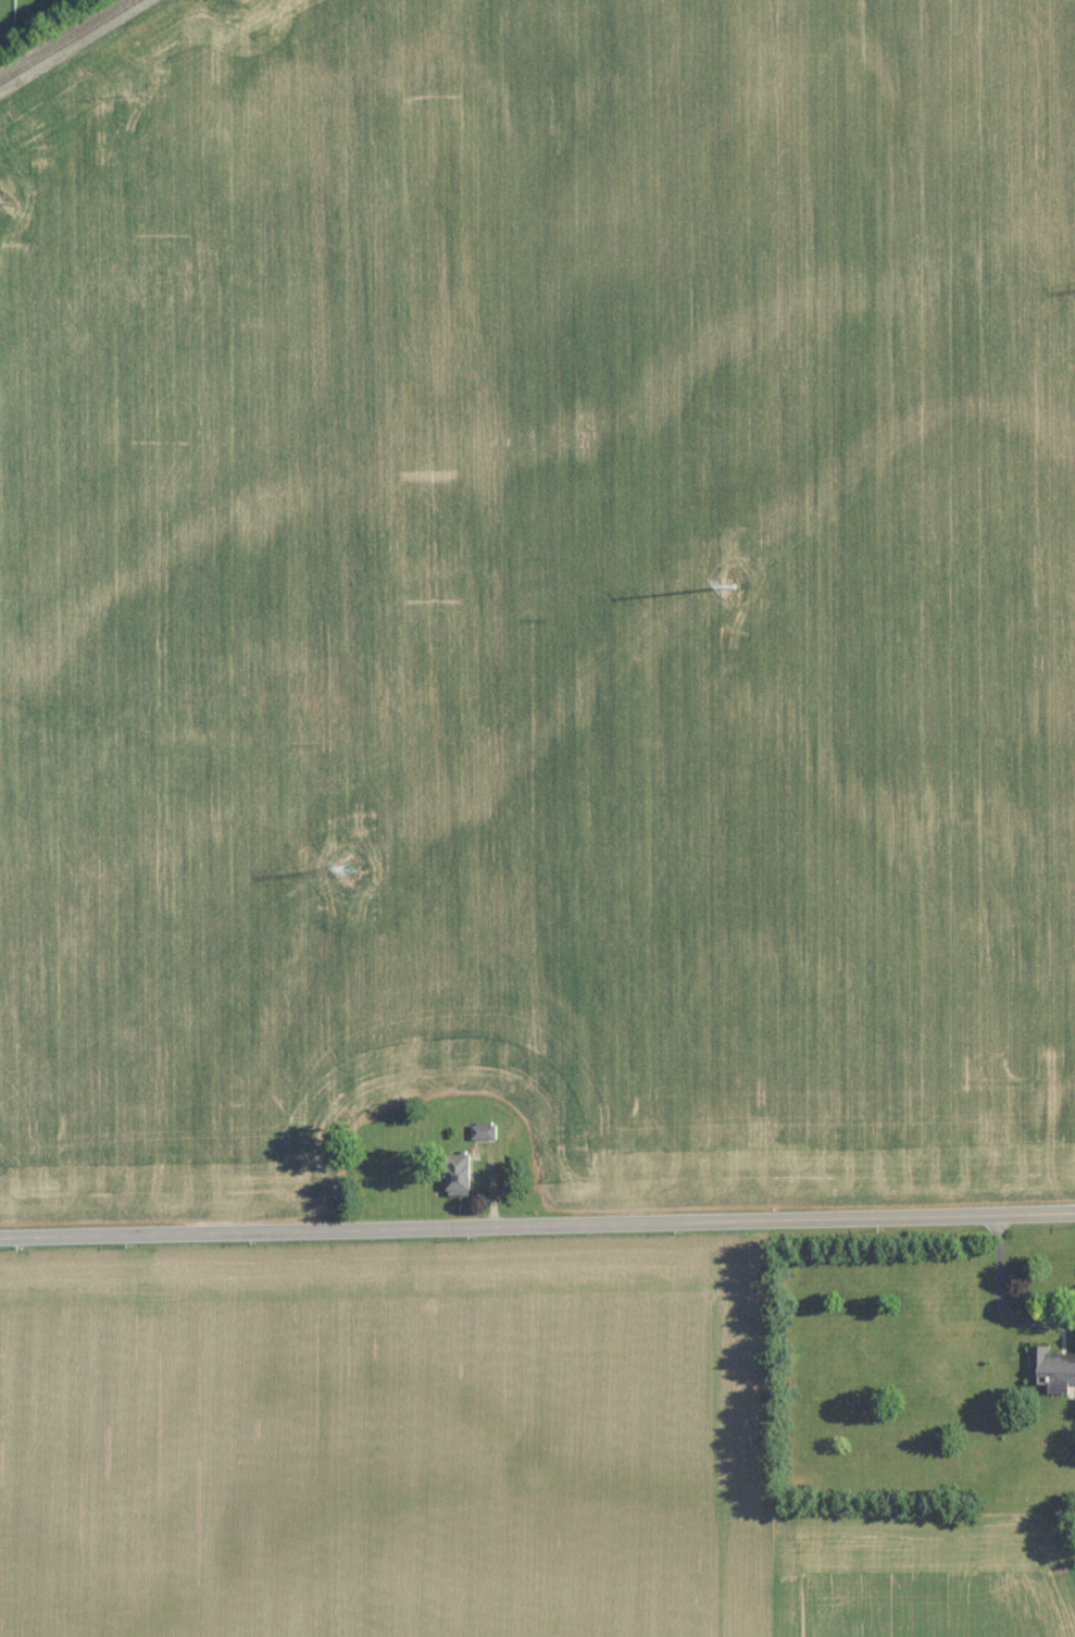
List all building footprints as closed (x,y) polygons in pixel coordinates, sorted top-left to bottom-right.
[(497,1139),(497,1122),(471,1122),(470,1138),(497,1139)] [(471,1195),(472,1167),(447,1167),(447,1194),(471,1195)] [(1071,1346),(1071,1353),(1045,1352),(1045,1346),(1024,1346),(1023,1383),(1042,1383),(1042,1392),(1063,1393),(1063,1384),(1074,1384),(1074,1346),(1071,1346)]
